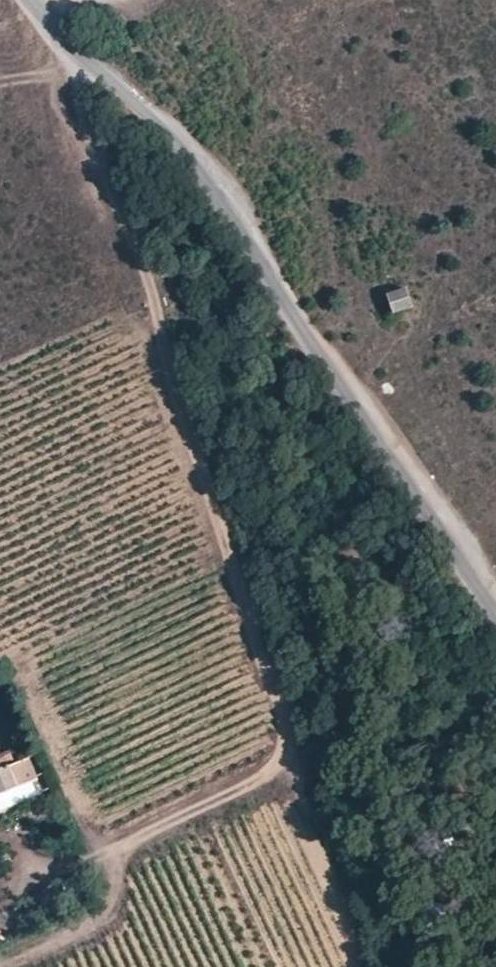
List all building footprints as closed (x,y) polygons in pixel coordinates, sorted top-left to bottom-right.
[(386,294),(394,314),(414,305),(406,286),(386,294)] [(29,757),(0,771),(0,795),(39,778),(29,757)]
